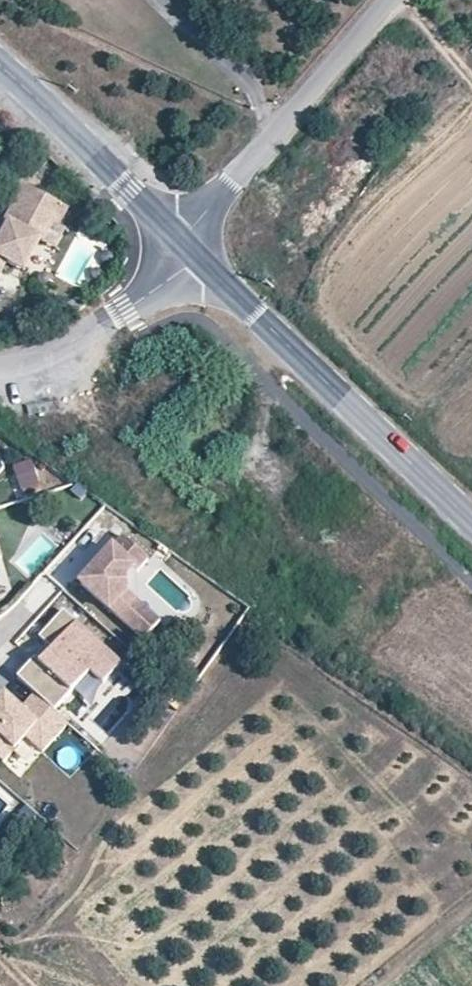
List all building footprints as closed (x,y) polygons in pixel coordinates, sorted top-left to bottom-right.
[(34,143),(24,133),(19,143),(27,151),(34,143)] [(66,211),(23,189),(5,224),(9,226),(0,242),(0,274),(6,263),(17,269),(35,235),(42,239),(44,240),(52,225),(58,228),(66,211)] [(54,245),(62,230),(58,228),(52,225),(44,240),(54,245)] [(24,272),(42,239),(35,235),(17,269),(24,272)] [(20,491),(40,487),(33,458),(13,463),(20,491)] [(128,578),(137,568),(140,570),(149,561),(124,538),(115,548),(113,546),(78,586),(107,613),(109,611),(141,640),(159,621),(138,602),(126,591),(128,589),(128,578)] [(138,602),(137,574),(140,570),(137,568),(128,578),(128,589),(126,591),(138,602)] [(122,664),(63,611),(38,638),(47,646),(51,650),(38,664),(71,694),(90,673),(103,685),(122,664)] [(38,664),(51,650),(47,646),(33,660),(38,664)] [(67,724),(35,695),(21,710),(5,695),(1,699),(0,700),(0,761),(2,763),(24,738),(41,753),(67,724)]
